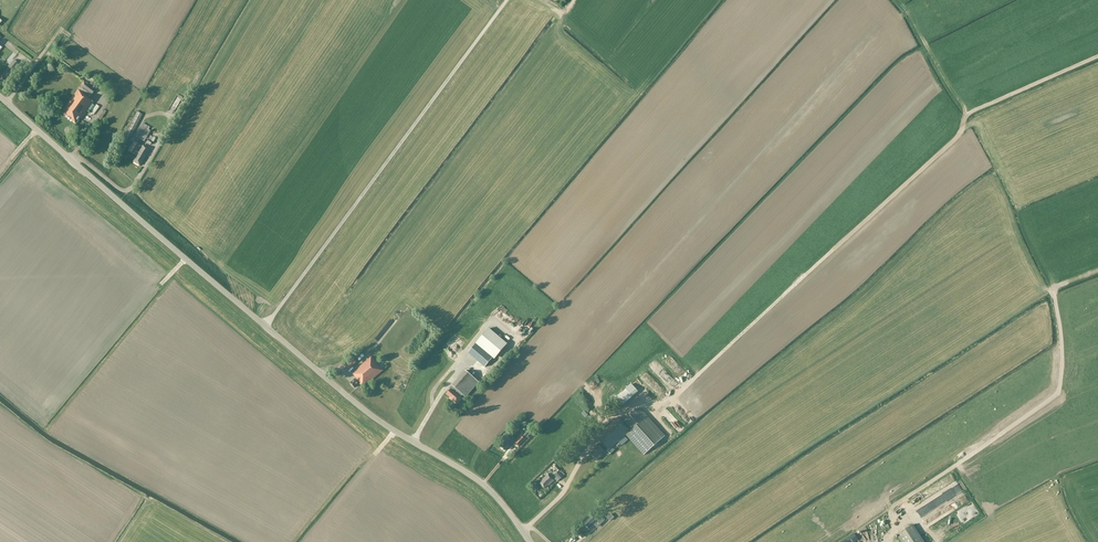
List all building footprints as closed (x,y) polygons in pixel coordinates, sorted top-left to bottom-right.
[(13,60),(8,67),(13,72),(19,65),(13,60)] [(61,113),(76,125),(80,118),(81,119),(93,103),(88,99),(89,98),(95,90),(84,82),(61,113)] [(150,97),(148,97),(142,110),(149,114),(157,99),(151,96),(150,97)] [(90,113),(93,116),(99,108),(96,106),(90,113)] [(104,110),(98,118),(101,120),(106,112),(104,110)] [(137,112),(118,149),(124,152),(142,115),(137,112)] [(150,133),(147,132),(150,128),(143,123),(140,128),(140,127),(134,136),(144,142),(150,133)] [(150,145),(152,143),(152,142),(153,143),(156,138),(154,137),(153,138),(150,137),(148,140),(146,143),(150,145)] [(129,151),(135,155),(140,146),(134,142),(129,151)] [(137,157),(133,163),(139,166),(143,161),(144,161),(150,150),(143,145),(136,157),(137,157)] [(489,329),(476,344),(493,359),(506,343),(489,329)] [(475,345),(468,353),(485,368),(492,359),(475,345)] [(448,356),(451,360),(457,356),(454,352),(448,356)] [(356,378),(350,384),(354,388),(359,384),(363,388),(383,371),(372,357),(352,374),(356,378)] [(675,364),(671,369),(679,375),(683,369),(675,364)] [(450,389),(451,390),(446,395),(450,398),(450,400),(452,401),(454,401),(458,405),(462,400),(460,398),(462,395),(465,398),(479,383),(465,371),(450,389)] [(400,387),(405,389),(409,381),(404,379),(400,387)] [(617,410),(632,397),(626,389),(611,402),(617,410)] [(640,409),(624,423),(619,418),(597,437),(602,443),(599,446),(598,446),(595,448),(596,450),(591,455),(597,461),(605,454),(605,453),(608,450),(625,435),(644,456),(665,437),(640,409)] [(514,441),(508,435),(502,441),(503,441),(499,446),(504,451),(508,446),(509,447),(514,441)] [(516,442),(519,446),(525,440),(521,436),(516,442)] [(577,455),(586,446),(583,443),(574,452),(577,455)] [(554,478),(557,482),(563,477),(558,471),(560,469),(556,465),(553,468),(557,472),(554,475),(555,477),(554,478)] [(544,481),(540,484),(544,489),(548,485),(549,486),(554,481),(548,475),(543,480),(544,481)] [(881,535),(887,534),(884,514),(878,514),(881,535)] [(592,519),(585,525),(590,530),(596,524),(592,519)] [(896,535),(901,541),(924,541),(912,525),(896,535)] [(842,541),(855,541),(858,540),(854,534),(842,541)]
